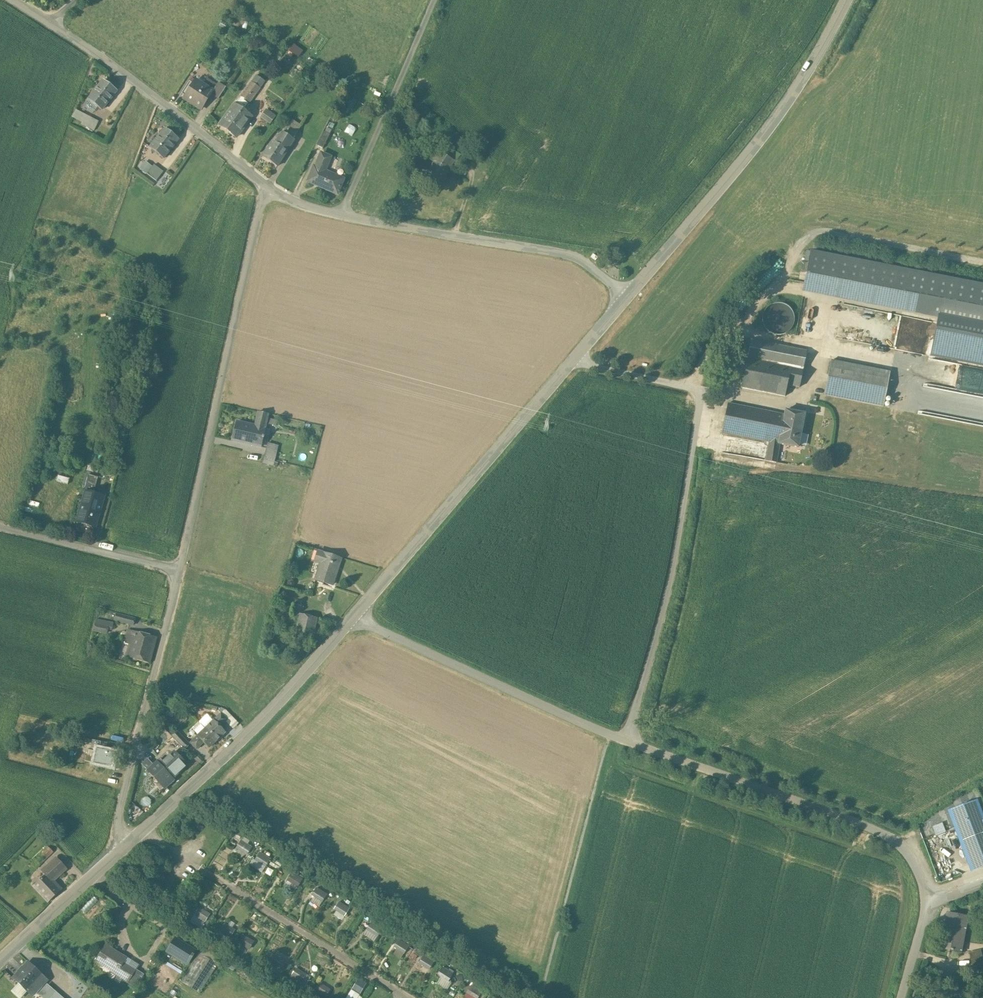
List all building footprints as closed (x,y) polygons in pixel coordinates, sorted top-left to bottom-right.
[(325,70),(317,65),(313,72),(321,78),(325,70)] [(265,82),(256,76),(251,82),(260,89),(265,82)] [(189,81),(181,93),(186,96),(194,84),(189,81)] [(186,96),(184,99),(201,109),(211,94),(213,92),(196,81),(186,96)] [(251,82),(241,97),(249,103),(260,89),(251,82)] [(102,83),(87,101),(100,111),(115,93),(102,83)] [(213,92),(211,94),(218,99),(225,88),(218,83),(213,92)] [(234,105),(220,126),(236,138),(251,116),(234,105)] [(85,116),(74,111),(71,118),(81,123),(85,116)] [(275,117),(266,111),(261,118),(270,124),(275,117)] [(97,122),(85,116),(81,123),(80,125),(93,132),(97,122)] [(287,127),(297,131),(301,123),(291,119),(287,127)] [(297,135),(287,128),(283,134),(286,136),(293,140),(297,135)] [(177,140),(164,130),(149,149),(162,160),(177,140)] [(323,132),(316,146),(322,149),(329,135),(323,132)] [(279,147),(272,142),(262,157),(277,167),(287,152),(285,151),(293,140),(286,136),(279,147)] [(461,155),(446,146),(441,154),(453,161),(456,163),(461,155)] [(441,154),(432,149),(426,159),(434,164),(425,180),(438,188),(453,161),(441,154)] [(330,158),(321,154),(316,169),(314,168),(308,182),(337,193),(343,179),(325,172),(330,158)] [(162,173),(153,166),(146,175),(155,182),(162,173)] [(811,252),(805,282),(982,317),(982,286),(957,281),(811,252)] [(793,325),(794,319),(793,313),(790,308),(784,304),(778,303),(772,305),(767,308),(764,313),(763,319),(764,325),(767,331),(773,334),(779,335),(785,334),(790,330),(793,325)] [(806,351),(751,339),(747,358),(747,359),(744,377),(742,388),(785,396),(787,385),(799,387),(806,351)] [(747,358),(729,355),(725,373),(744,377),(747,359),(747,358)] [(890,372),(831,361),(824,395),(883,407),(890,372)] [(784,415),(728,404),(721,434),(769,442),(778,444),(784,415)] [(805,414),(785,410),(784,415),(778,444),(779,444),(798,447),(805,414)] [(269,414),(260,412),(257,426),(266,428),(267,425),(268,419),(269,414)] [(276,421),(268,419),(267,425),(275,427),(276,421)] [(257,426),(239,422),(234,440),(262,447),(264,438),(265,438),(265,437),(264,437),(266,428),(257,426)] [(778,444),(769,442),(766,461),(776,463),(779,444),(778,444)] [(277,450),(268,448),(266,455),(277,458),(279,451),(277,450)] [(277,458),(266,455),(265,459),(264,464),(275,466),(276,461),(277,458)] [(100,470),(88,467),(86,475),(87,475),(98,478),(100,470)] [(98,478),(87,475),(84,487),(94,490),(95,490),(98,478)] [(93,494),(87,493),(86,494),(78,523),(95,528),(104,497),(93,494)] [(341,559),(319,551),(315,561),(322,563),(316,579),(333,585),(341,559)] [(312,600),(300,597),(298,604),(303,606),(310,607),(312,600)] [(318,618),(301,614),(296,634),(313,638),(318,618)] [(135,620),(118,615),(116,621),(134,626),(135,620)] [(137,633),(128,631),(125,644),(133,647),(137,633)] [(156,638),(137,633),(133,647),(130,658),(149,663),(156,638)] [(221,713),(206,728),(217,740),(226,731),(221,726),(227,720),(221,713)] [(206,728),(191,742),(197,747),(204,741),(210,747),(217,740),(206,728)] [(190,744),(177,731),(172,736),(185,749),(190,744)] [(166,741),(171,745),(175,740),(171,736),(166,741)] [(107,743),(92,740),(90,748),(96,750),(97,749),(105,751),(107,743)] [(105,751),(97,749),(96,750),(90,748),(90,750),(87,750),(85,761),(113,767),(116,753),(105,751)] [(176,752),(161,765),(159,762),(149,771),(156,779),(158,778),(166,787),(174,780),(173,779),(188,765),(176,752)] [(949,811),(959,838),(967,835),(964,828),(979,823),(981,830),(982,830),(982,817),(977,800),(949,811)] [(932,816),(926,821),(930,825),(936,820),(932,816)] [(941,822),(931,825),(935,835),(945,831),(941,822)] [(981,830),(979,823),(964,828),(967,835),(959,838),(971,871),(982,866),(982,830),(981,830)] [(962,874),(946,831),(923,839),(939,883),(962,874)] [(233,851),(243,858),(252,845),(243,838),(233,851)] [(48,847),(31,863),(37,869),(54,853),(48,847)] [(259,850),(250,864),(262,872),(271,858),(259,850)] [(57,860),(44,874),(47,877),(48,875),(54,881),(66,869),(57,860)] [(292,871),(285,881),(295,889),(303,878),(292,871)] [(54,881),(48,875),(47,877),(36,887),(49,901),(61,889),(54,881)] [(308,896),(319,904),(327,894),(316,885),(308,896)] [(340,901),(331,912),(341,919),(349,907),(340,901)] [(198,906),(191,919),(201,925),(209,911),(198,906)] [(967,917),(947,913),(941,949),(961,952),(967,917)] [(223,923),(221,931),(232,933),(234,925),(223,923)] [(363,935),(374,940),(378,932),(367,927),(363,935)] [(249,950),(255,940),(242,933),(237,943),(249,950)] [(174,938),(168,935),(165,940),(170,944),(174,938)] [(170,944),(166,951),(187,964),(196,949),(175,936),(174,938),(170,944)] [(391,948),(403,954),(409,944),(397,938),(391,948)] [(127,958),(105,945),(95,960),(116,975),(116,974),(128,982),(136,970),(124,963),(127,958)] [(970,953),(973,967),(982,964),(982,962),(980,950),(970,953)] [(198,953),(181,980),(201,993),(218,965),(198,953)] [(424,953),(418,961),(428,968),(434,960),(424,953)] [(272,954),(268,966),(283,971),(287,959),(272,954)] [(29,963),(21,972),(20,972),(13,979),(27,991),(33,985),(34,986),(32,988),(36,992),(41,987),(38,984),(45,977),(29,963)] [(439,975),(436,983),(447,988),(450,981),(449,980),(453,970),(441,965),(437,974),(439,975)] [(292,971),(303,977),(305,972),(295,967),(292,971)] [(143,975),(136,970),(128,982),(135,987),(143,975)] [(293,971),(289,975),(302,987),(310,977),(306,974),(302,979),(293,971)] [(364,984),(358,980),(353,989),(359,993),(364,984)] [(463,996),(467,997),(477,997),(482,989),(470,983),(463,996)] [(51,990),(46,986),(40,993),(46,997),(61,997),(55,993),(51,990)] [(344,997),(356,997),(359,993),(351,988),(344,997)]
